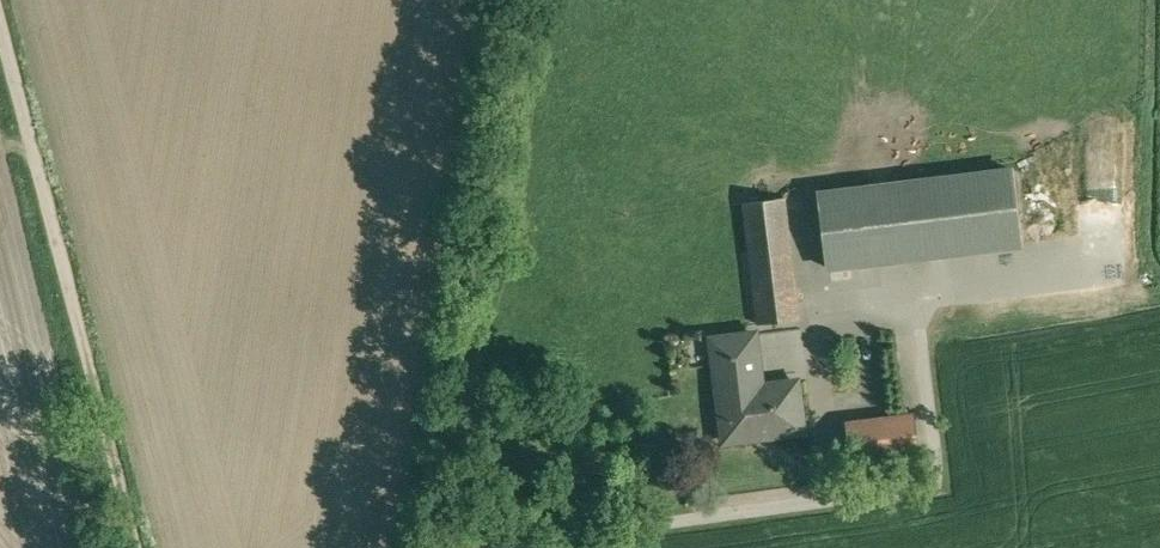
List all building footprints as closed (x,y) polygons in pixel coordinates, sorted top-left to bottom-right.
[(1012,170),(819,194),(828,269),(1021,245),(1012,170)] [(784,198),(743,203),(758,324),(799,319),(784,198)] [(755,333),(712,338),(725,441),(803,431),(797,381),(761,385),(755,333)] [(912,416),(848,424),(852,458),(917,450),(912,416)]
